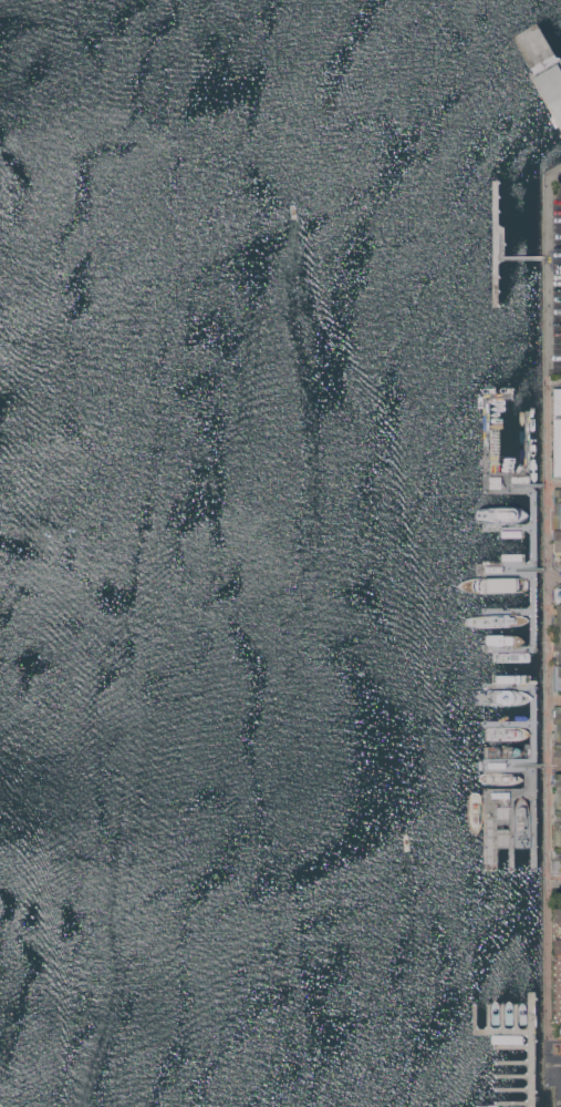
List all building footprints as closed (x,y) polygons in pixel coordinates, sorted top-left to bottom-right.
[(557,63),(560,71),(560,125),(533,76),(557,63)] [(552,489),(553,551),(560,551),(560,489),(552,489)] [(557,706),(560,706),(560,756),(559,756),(554,756),(553,756),(553,740),(555,740),(555,724),(552,724),(552,718),(554,718),(554,706),(557,706)] [(553,772),(560,772),(560,870),(554,870),(554,847),(551,847),(551,822),(554,822),(554,809),(557,809),(557,786),(553,786),(553,772)]
